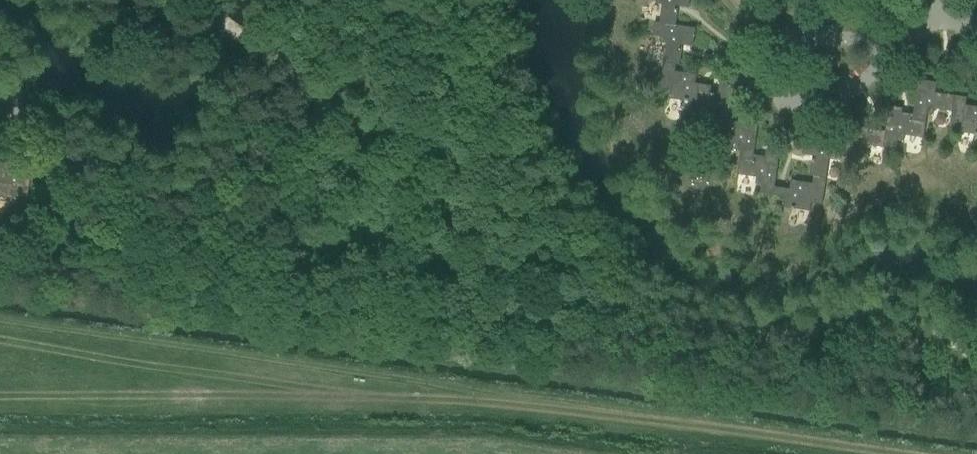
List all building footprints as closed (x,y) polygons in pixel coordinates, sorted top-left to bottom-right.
[(661,24),(677,26),(679,7),(690,9),(691,0),(657,0),(656,5),(663,6),(661,24)] [(677,26),(661,24),(655,23),(653,37),(661,38),(660,44),(667,45),(665,64),(677,66),(681,66),(684,46),(694,48),(696,29),(677,26)] [(672,92),(671,100),(697,104),(699,92),(711,94),(712,87),(697,84),(698,76),(676,72),(677,66),(665,64),(661,90),(672,92)] [(919,80),(914,114),(913,121),(927,123),(928,116),(934,117),(935,109),(953,112),(955,96),(936,93),(938,83),(919,80)] [(721,119),(720,126),(732,127),(733,121),(734,121),(739,87),(720,85),(719,95),(711,94),(699,92),(697,104),(697,108),(715,111),(714,118),(721,119)] [(976,135),(976,107),(967,106),(968,98),(955,96),(953,112),(951,123),(962,125),(961,133),(976,135)] [(925,138),(927,123),(913,121),(914,114),(903,112),(904,109),(890,107),(886,132),(884,148),(898,150),(899,142),(905,143),(906,136),(925,138)] [(847,142),(845,156),(844,157),(858,159),(859,152),(865,152),(866,145),(884,148),(886,132),(868,129),(869,119),(850,116),(847,142)] [(754,162),(755,155),(760,121),(746,119),(746,123),(734,121),(733,121),(732,127),(720,126),(718,142),(736,144),(735,151),(742,152),(740,160),(754,162)] [(811,176),(815,177),(827,179),(830,160),(837,161),(838,155),(845,156),(847,142),(806,136),(804,155),(814,157),(811,176)] [(766,156),(755,155),(754,162),(740,160),(738,175),(757,178),(756,185),(762,186),(761,194),(775,196),(776,187),(781,154),(767,152),(766,156)] [(0,171),(0,199),(10,200),(9,209),(26,211),(31,169),(2,165),(2,171),(0,171)] [(823,205),(827,179),(815,177),(814,184),(792,181),(791,190),(776,187),(775,196),(785,197),(784,208),(811,212),(812,204),(823,205)]
